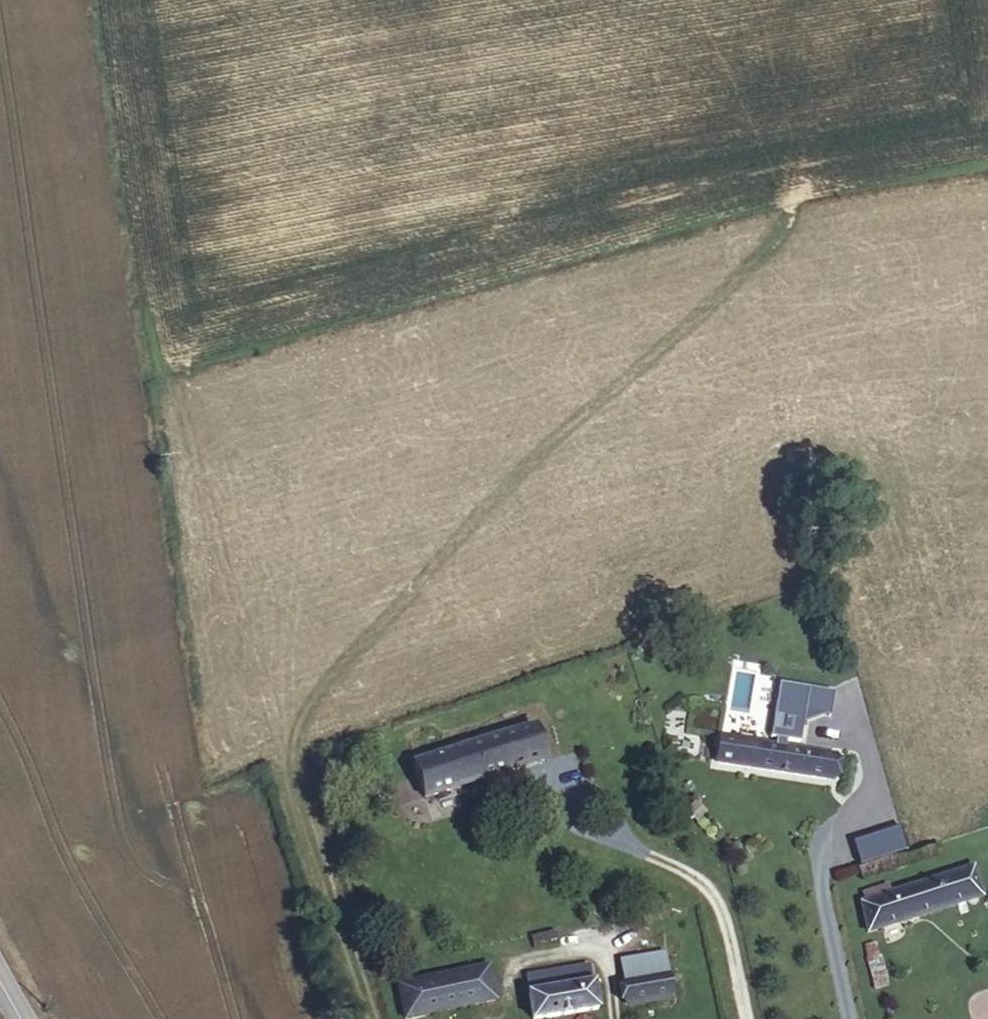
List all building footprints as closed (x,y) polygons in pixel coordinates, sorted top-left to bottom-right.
[(856,746),(865,712),(811,699),(798,753),(807,755),(806,759),(816,762),(817,757),(826,760),(831,740),(856,746)] [(457,752),(449,725),(418,734),(426,761),(457,752)] [(430,804),(544,772),(533,731),(457,752),(426,761),(419,763),(430,804)] [(825,791),(831,765),(816,762),(806,759),(752,746),(746,772),(825,791)] [(987,903),(987,876),(987,872),(902,896),(873,904),(863,907),(872,936),(987,903)] [(902,896),(898,882),(869,890),(873,904),(902,896)] [(673,978),(670,959),(651,962),(655,981),(673,978)] [(655,981),(651,962),(626,966),(629,985),(655,981)] [(598,987),(595,970),(531,981),(534,998),(598,987)] [(476,1009),(470,974),(424,982),(430,1017),(476,1009)] [(677,1002),(673,978),(655,981),(629,985),(633,1009),(677,1002)] [(601,987),(598,987),(534,998),(537,1018),(578,1018),(606,1014),(601,987)]
